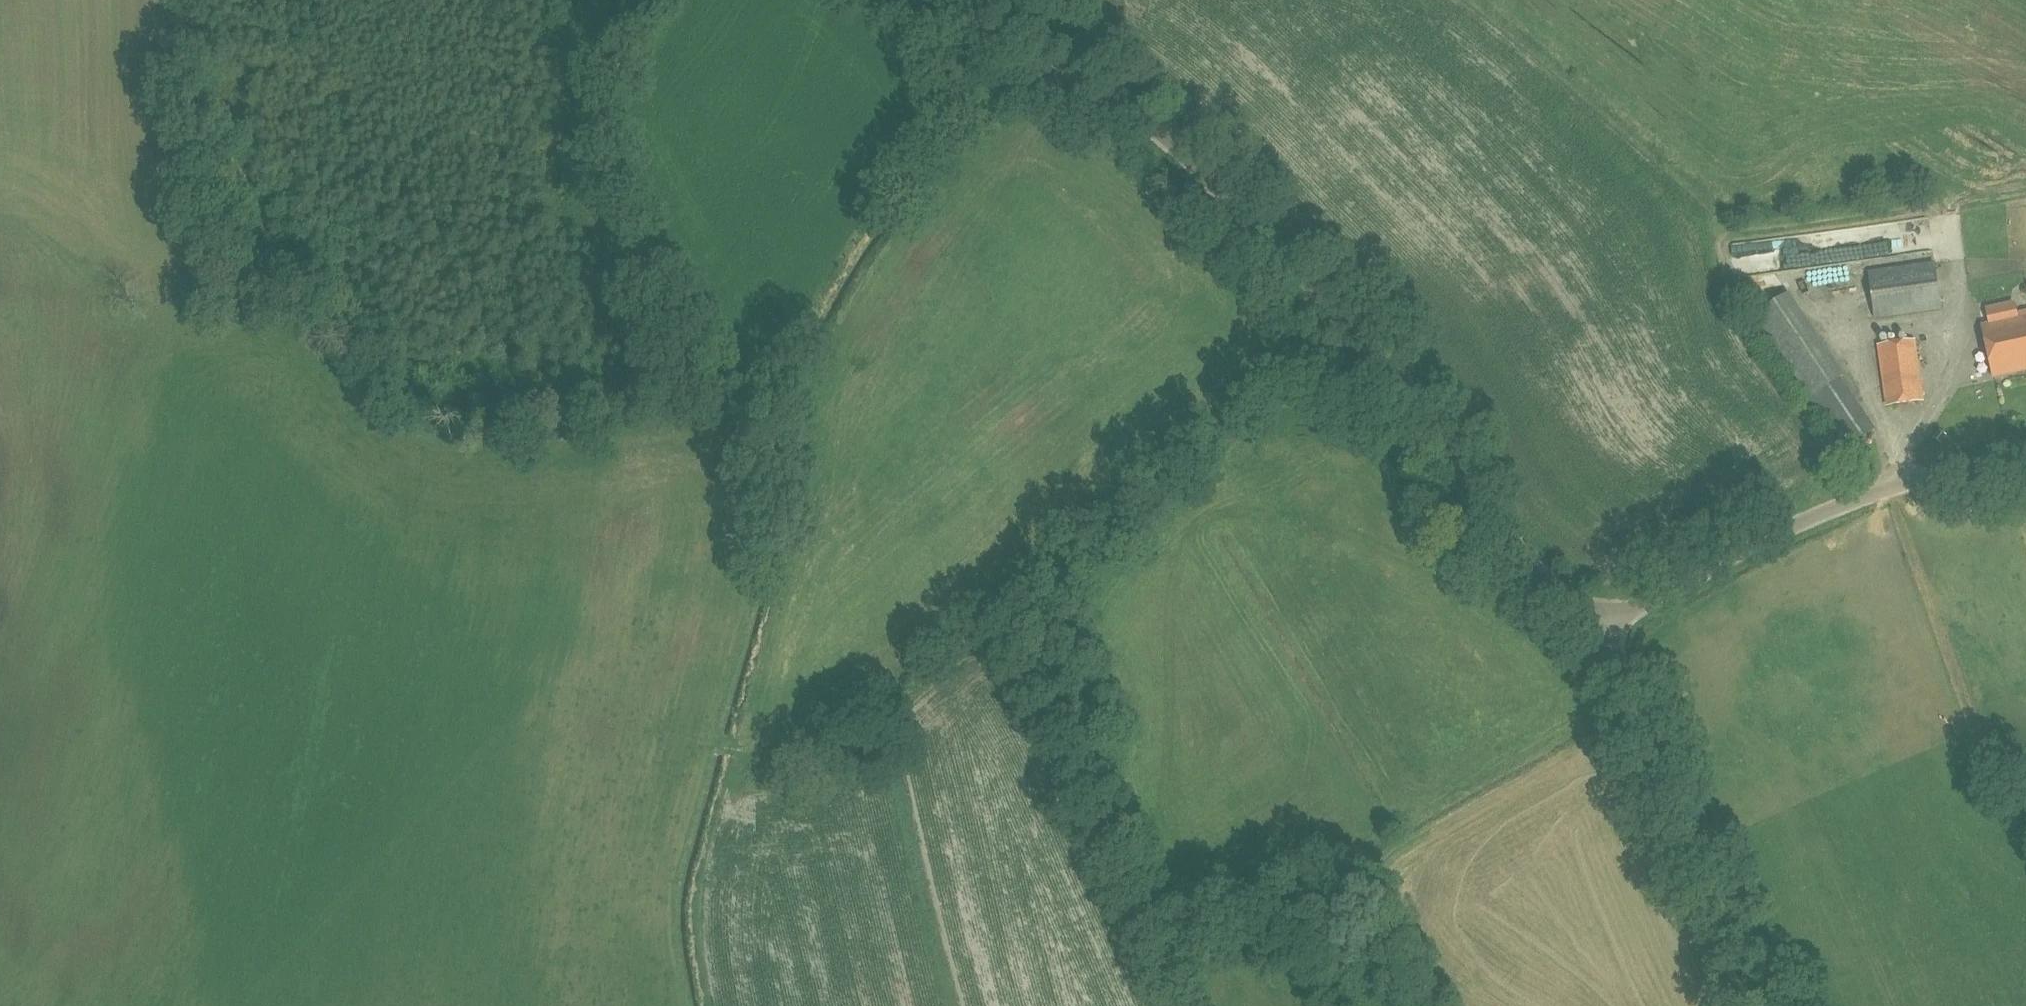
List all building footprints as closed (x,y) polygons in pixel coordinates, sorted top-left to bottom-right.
[(1942,310),(1935,262),(1868,271),(1874,319),(1942,310)] [(1789,294),(1755,316),(1764,330),(1798,308),(1789,294)] [(1994,374),(2025,367),(2025,311),(2017,313),(2015,303),(1987,309),(1990,326),(1984,327),(1994,374)] [(1914,341),(1879,345),(1887,405),(1922,400),(1914,341)] [(1833,361),(1799,383),(1809,398),(1839,378),(1842,375),(1833,361)]
